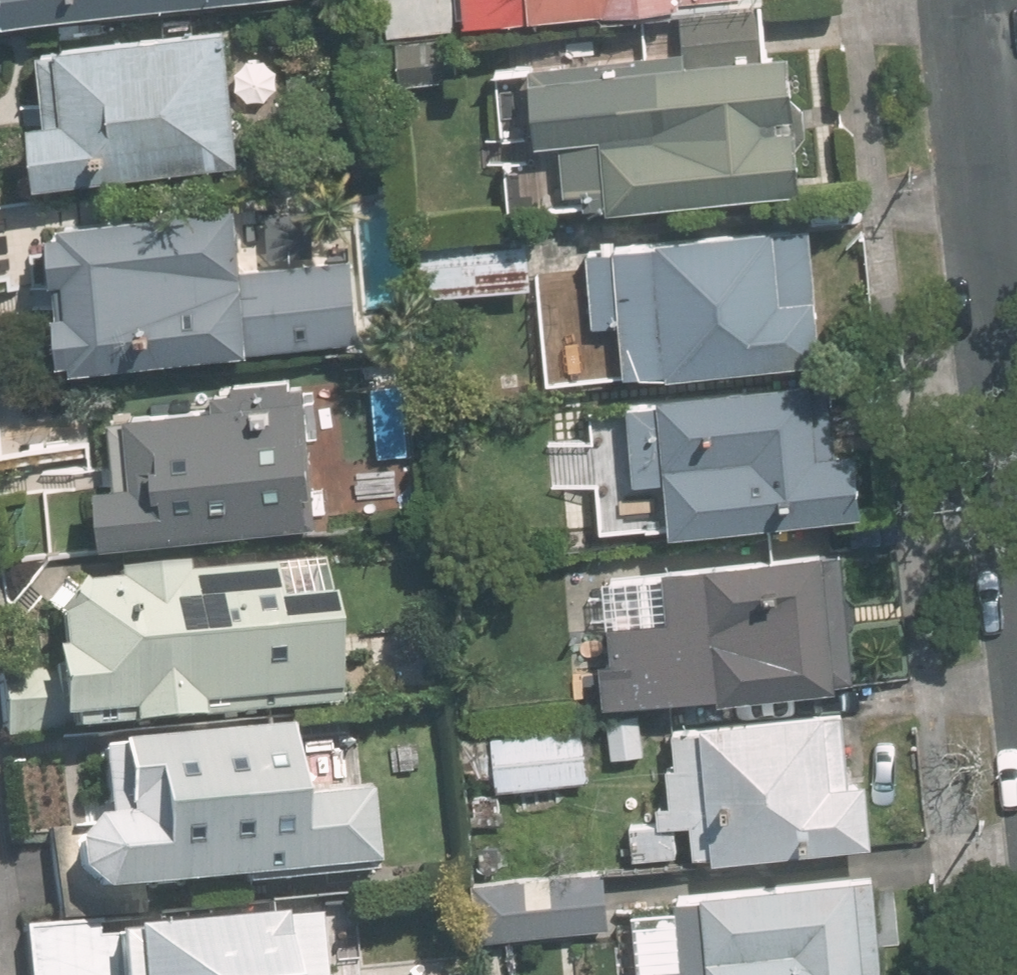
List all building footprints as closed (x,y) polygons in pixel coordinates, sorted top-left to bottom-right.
[(395,26),(464,20),(462,0),(393,0),(395,26)] [(476,10),(592,0),(475,0),(476,10)] [(817,177),(805,45),(778,47),(774,0),(728,0),(646,7),(649,45),(542,54),(548,131),(572,130),(578,197),(817,177)] [(51,171),(252,154),(241,21),(50,37),(56,109),(44,110),(45,126),(35,138),(37,159),(51,171)] [(469,28),(402,34),(406,77),(473,71),(469,28)] [(253,258),(248,194),(63,209),(76,357),(365,332),(358,249),(253,258)] [(628,314),(633,367),(833,351),(822,220),(593,239),(600,317),(628,314)] [(425,286),(541,277),(536,224),(420,233),(425,286)] [(111,472),(116,531),(329,513),(317,368),(219,376),(221,397),(119,405),(124,471),(111,472)] [(681,468),(685,520),(877,504),(865,369),(634,389),(641,471),(681,468)] [(605,615),(612,697),(865,676),(854,540),(673,555),(678,609),(605,615)] [(125,571),(85,574),(61,606),(71,721),(325,700),(313,555),(194,565),(193,554),(124,560),(125,571)] [(703,848),(886,832),(881,771),(857,772),(851,702),(669,717),(678,816),(700,814),(703,848)] [(110,881),(384,858),(378,782),(302,788),(296,718),(108,733),(115,807),(102,808),(80,840),(82,864),(110,881)] [(498,728),(503,784),(597,776),(592,720),(498,728)] [(494,931),(616,921),(611,863),(489,873),(494,931)] [(662,974),(893,974),(884,868),(687,884),(693,955),(660,958),(662,974)] [(325,904),(126,921),(130,974),(331,974),(325,904)]
